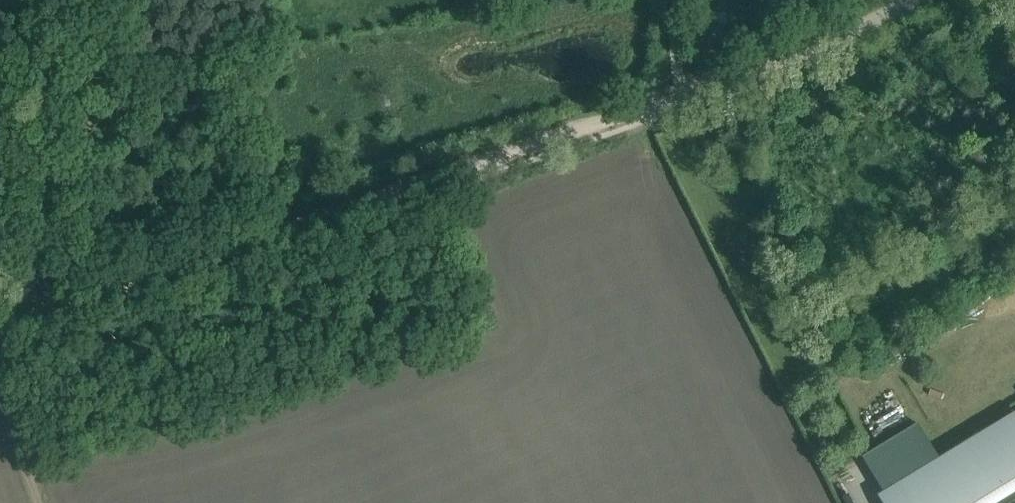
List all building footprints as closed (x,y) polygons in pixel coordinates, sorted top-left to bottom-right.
[(984,434),(941,459),(883,494),(888,502),(1014,502),(1014,414),(984,434)]
